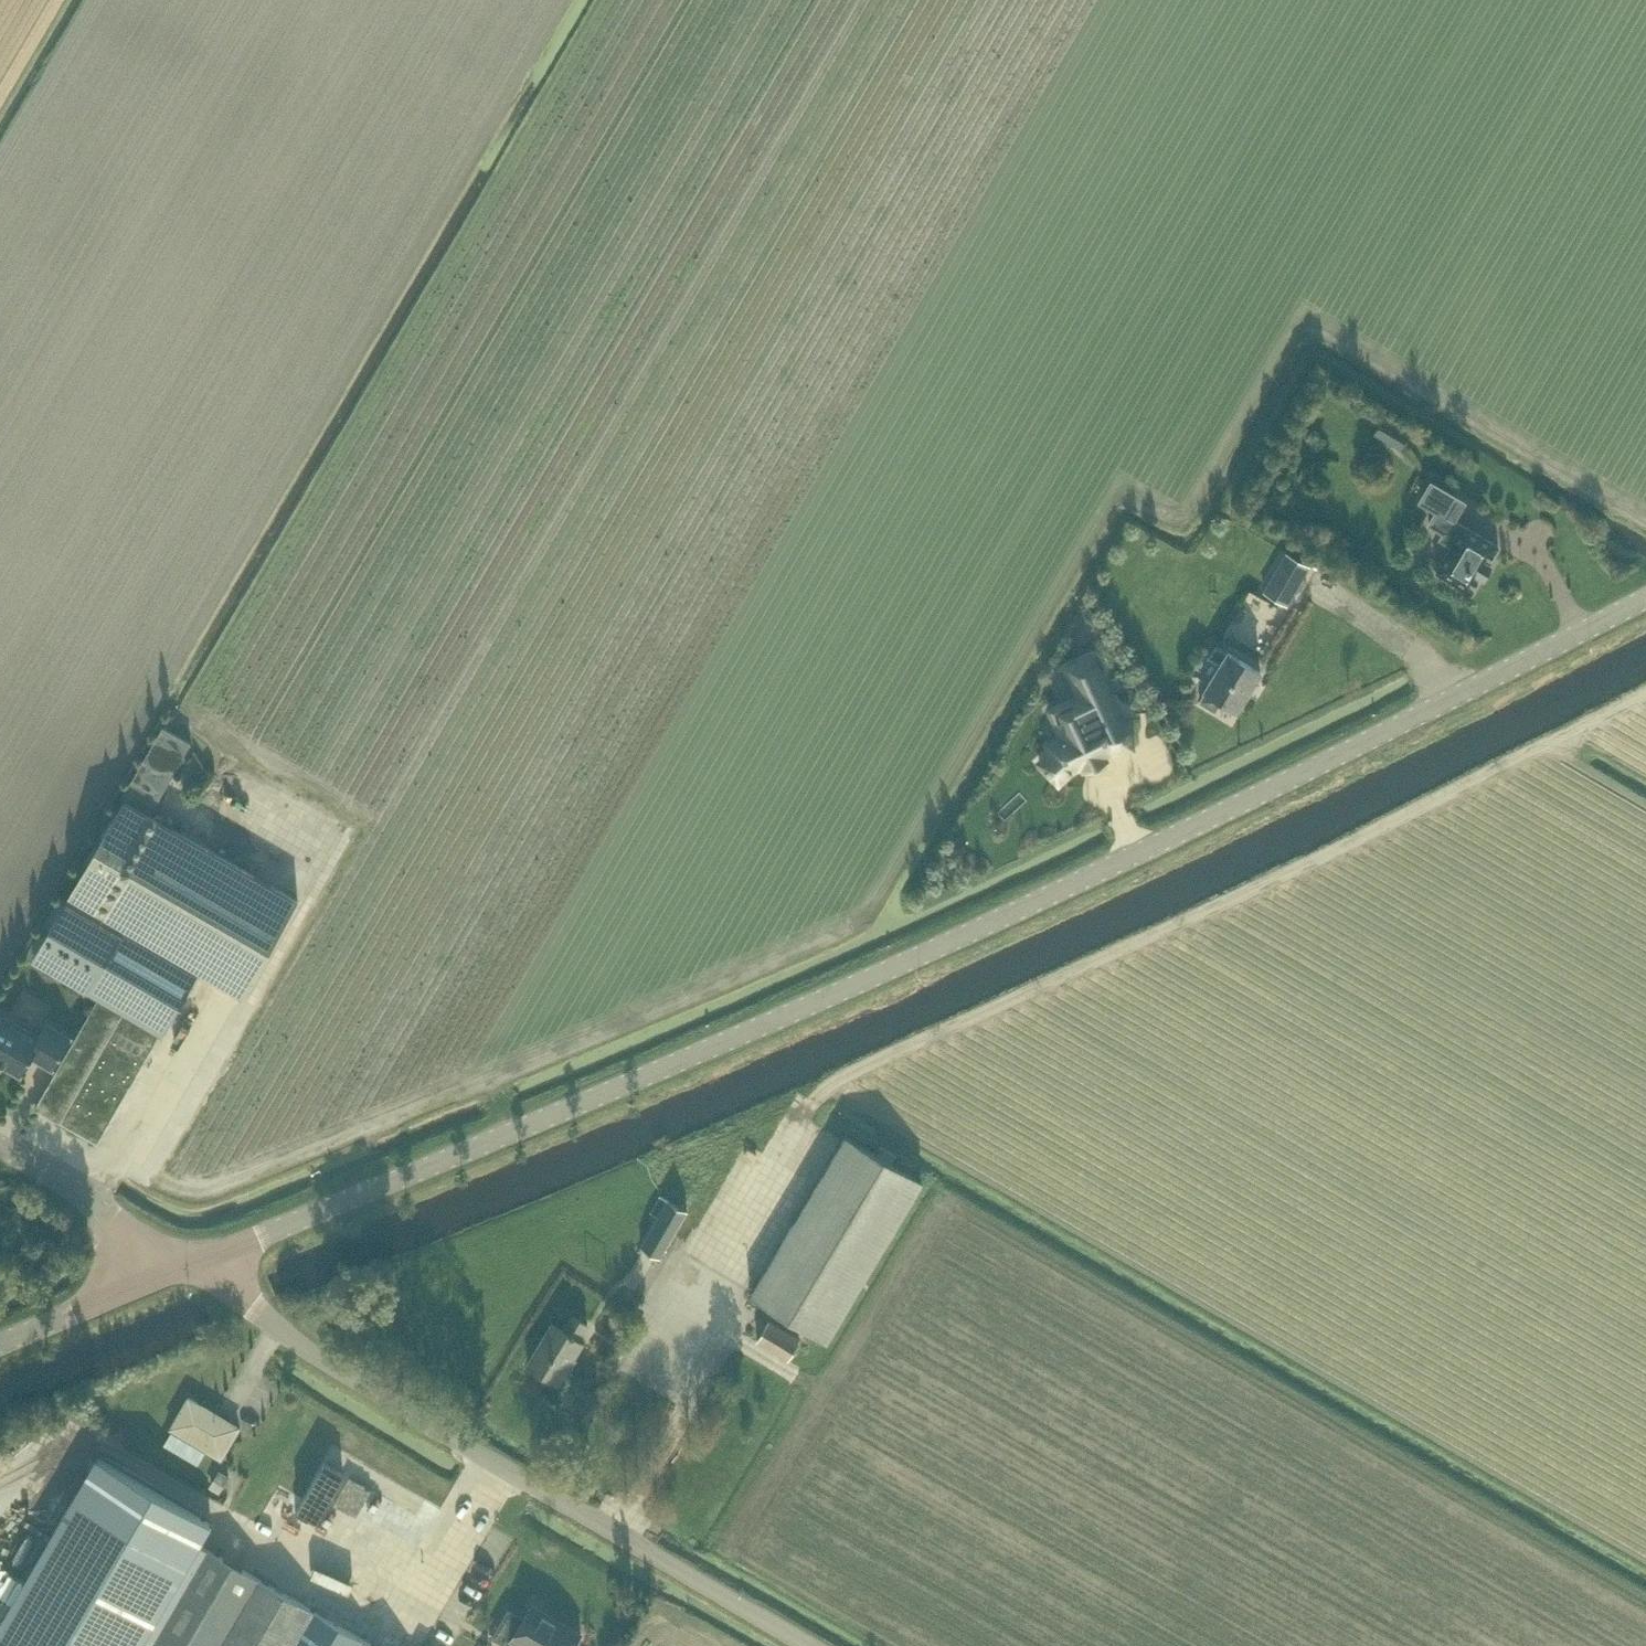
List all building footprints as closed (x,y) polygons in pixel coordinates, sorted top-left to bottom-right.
[(1384,417),(1375,433),(1402,448),(1411,433),(1384,417)] [(1466,503),(1458,498),(1432,482),(1421,501),(1437,511),(1430,523),(1445,532),(1442,536),(1454,543),(1437,571),(1455,581),(1456,586),(1463,590),(1467,589),(1471,591),(1472,592),(1473,590),(1482,574),(1486,576),(1492,565),(1489,563),(1499,546),(1456,521),(1466,503)] [(1264,591),(1288,605),(1311,566),(1287,552),(1264,591)] [(1262,671),(1228,650),(1217,643),(1211,655),(1221,661),(1199,701),(1216,711),(1223,699),(1239,709),(1262,671)] [(1038,755),(1025,771),(1052,795),(1066,777),(1072,775),(1077,780),(1106,767),(1104,762),(1109,760),(1132,755),(1126,719),(1117,719),(1083,653),(1052,670),(1065,697),(1034,713),(1048,740),(1032,747),(1038,755)] [(163,728),(131,783),(160,800),(192,745),(163,728)] [(126,798),(33,959),(100,997),(36,1106),(99,1141),(200,971),(244,996),(299,899),(126,798)] [(40,1036),(4,1014),(0,1021),(0,1062),(22,1075),(32,1056),(54,1068),(72,1037),(47,1023),(40,1036)] [(212,1027),(217,1038),(234,1029),(229,1018),(212,1027)] [(829,1341),(925,1181),(846,1134),(750,1294),(829,1341)] [(668,1198),(668,1199),(660,1195),(650,1212),(658,1217),(642,1245),(663,1258),(689,1212),(668,1198)] [(575,1357),(585,1341),(581,1338),(590,1323),(573,1313),(564,1328),(554,1322),(529,1364),(560,1382),(570,1364),(572,1365),(577,1357),(575,1357)] [(790,1360),(802,1339),(769,1319),(757,1341),(790,1360)] [(191,1395),(173,1425),(224,1455),(241,1425),(191,1395)] [(0,1625),(0,1645),(144,1645),(148,1640),(159,1645),(378,1645),(200,1543),(210,1527),(96,1460),(0,1625)] [(215,1477),(210,1486),(221,1492),(226,1483),(215,1477)] [(331,1478),(326,1493),(333,1495),(328,1511),(338,1514),(339,1512),(362,1520),(370,1494),(347,1487),(348,1483),(331,1478)] [(35,1521),(44,1530),(57,1518),(47,1509),(35,1521)] [(410,1554),(416,1537),(398,1531),(393,1548),(410,1554)] [(235,1561),(254,1569),(258,1561),(239,1552),(235,1561)] [(533,1606),(524,1621),(509,1612),(493,1638),(505,1645),(510,1645),(512,1643),(517,1645),(576,1645),(583,1636),(533,1606)]
